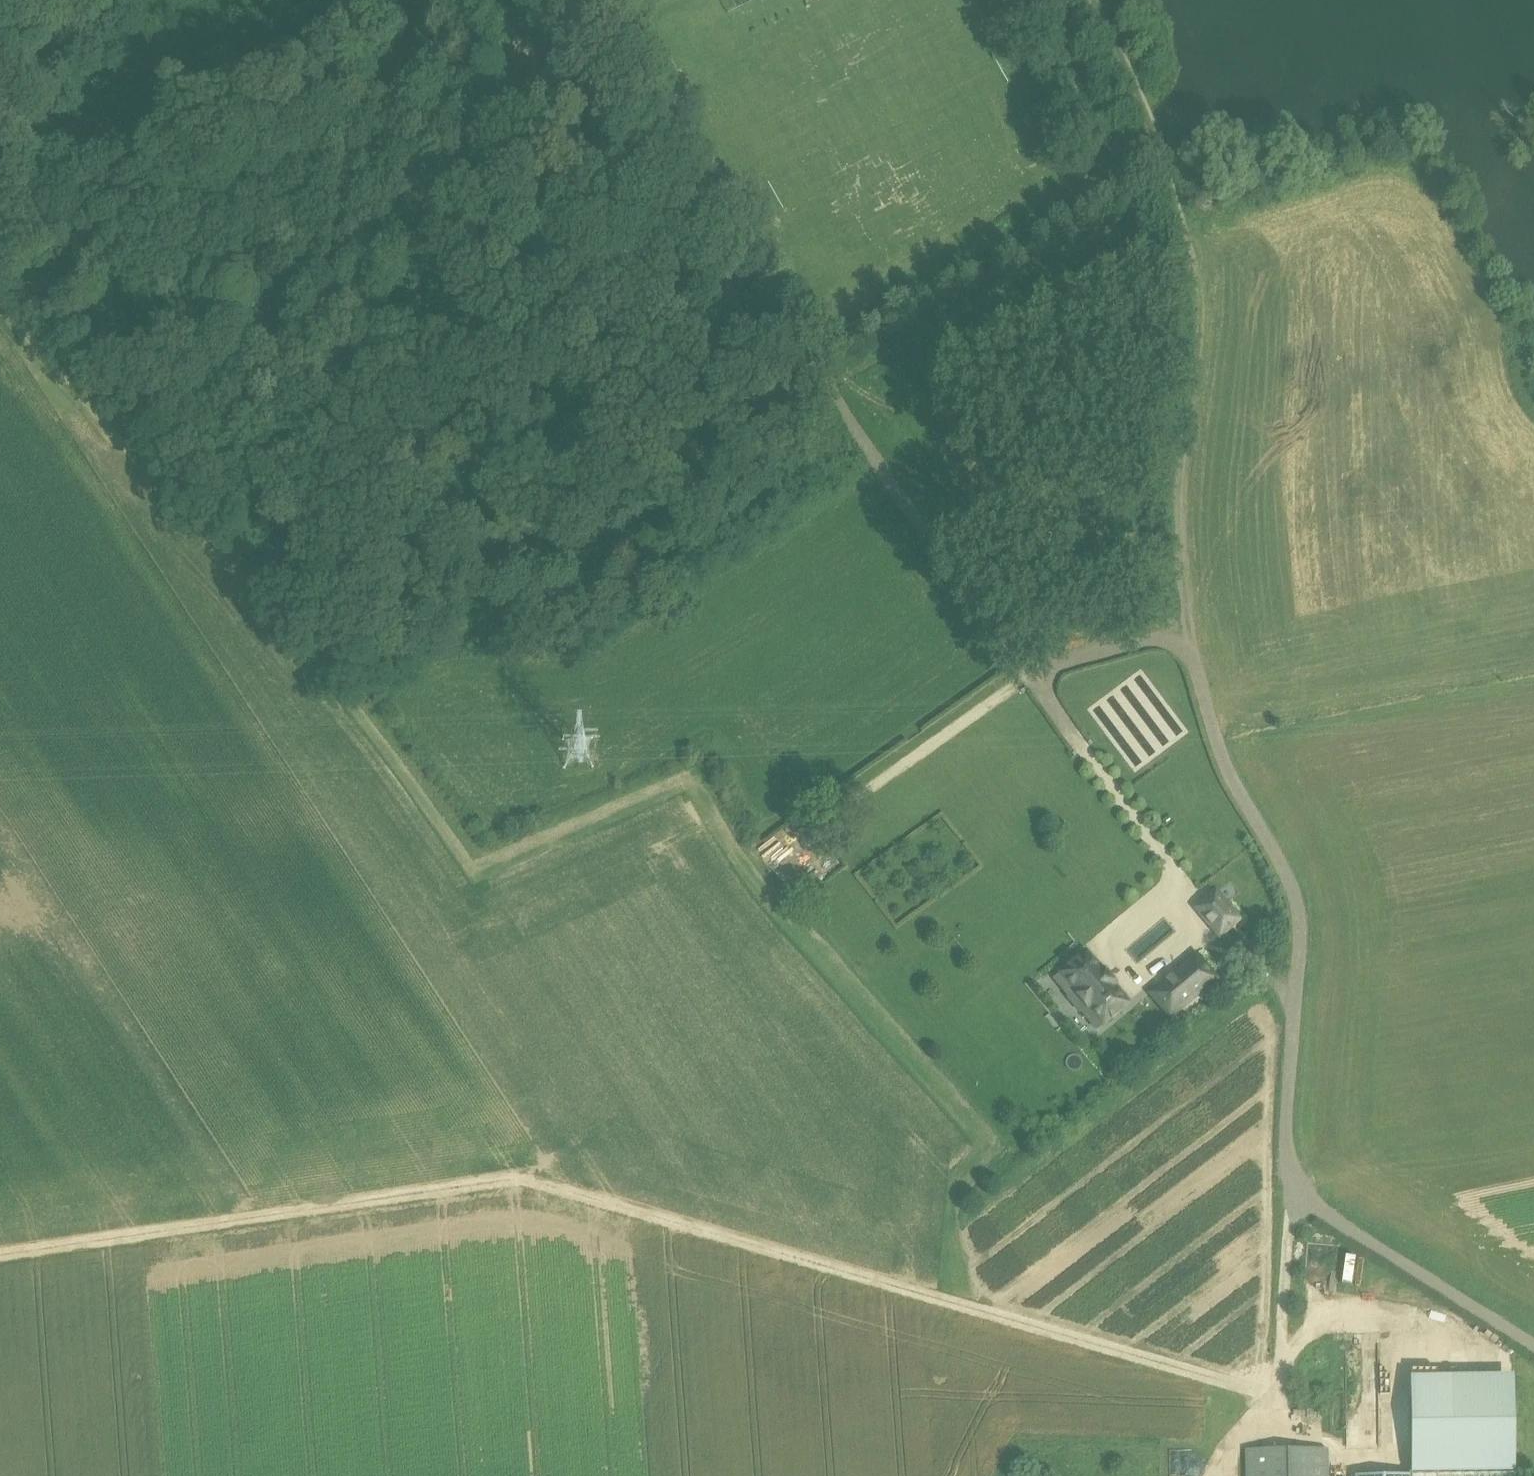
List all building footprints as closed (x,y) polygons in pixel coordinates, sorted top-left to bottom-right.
[(1220,940),(1232,929),(1241,921),(1217,892),(1206,901),(1195,910),(1220,940)] [(1250,946),(1259,956),(1268,949),(1258,939),(1250,946)] [(1085,953),(1062,972),(1077,990),(1068,997),(1080,1011),(1081,1010),(1096,1028),(1104,1022),(1127,1003),(1112,985),(1113,984),(1101,970),(1100,971),(1085,953)] [(1196,955),(1151,993),(1171,1016),(1215,978),(1196,955)] [(1333,1254),(1334,1237),(1318,1236),(1317,1265),(1345,1266),(1346,1254),(1333,1254)] [(1362,1358),(1360,1399),(1381,1400),(1383,1359),(1362,1358)] [(1505,1377),(1408,1378),(1409,1475),(1506,1474),(1505,1377)] [(1246,1475),(1329,1475),(1328,1448),(1245,1449),(1246,1475)]
